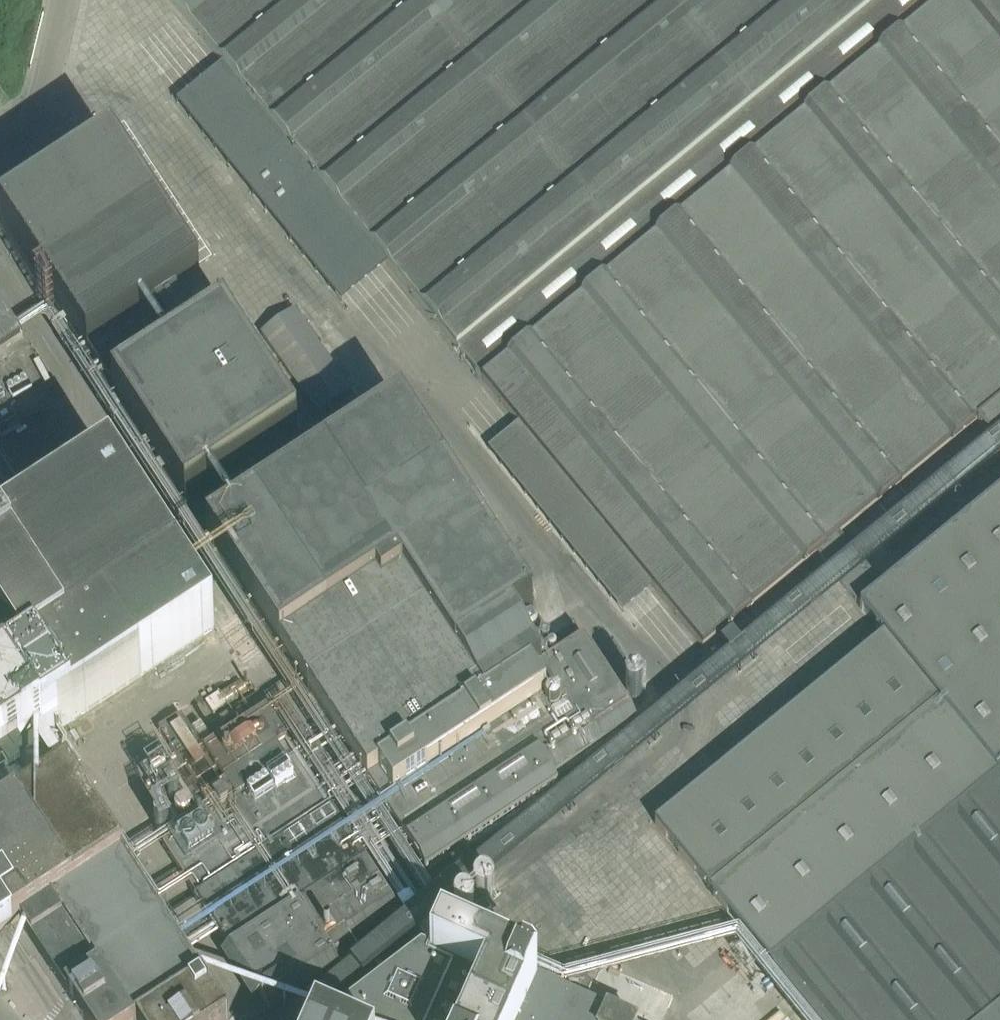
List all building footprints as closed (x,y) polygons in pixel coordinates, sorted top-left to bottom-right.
[(225,64),(178,103),(290,238),(343,301),(388,263),(520,424),(494,446),(625,612),(655,588),(691,632),(703,647),(818,553),(862,607),(885,588),(840,535),(862,517),(977,422),(999,403),(999,0),(172,0),(225,64)] [(116,394),(189,505),(299,432),(114,151),(3,219),(118,392),(116,394)] [(23,336),(0,299),(0,351),(23,336)] [(295,309),(261,334),(319,416),(353,392),(295,309)] [(29,415),(57,398),(27,349),(0,365),(0,367),(29,415)] [(403,411),(208,538),(304,685),(427,874),(559,788),(553,778),(638,722),(627,705),(585,641),(563,655),(403,411)] [(13,930),(22,924),(85,1019),(229,1019),(218,1003),(68,772),(64,775),(42,741),(49,736),(215,628),(112,469),(52,508),(51,508),(44,497),(11,518),(18,529),(19,530),(0,542),(0,938),(13,930)] [(884,636),(655,823),(712,892),(756,946),(757,945),(999,744),(999,493),(906,571),(885,588),(862,607),(861,608),(884,636)] [(679,674),(734,671),(783,638),(782,619),(768,620),(759,608),(743,618),(745,653),(732,634),(720,642),(718,642),(676,670),(679,674)] [(182,716),(160,731),(177,757),(214,814),(164,847),(231,950),(230,950),(260,996),(271,1012),(341,967),(332,954),(399,910),(268,709),(205,750),(195,736),(182,716)] [(757,945),(818,1019),(999,1019),(999,744),(757,945)] [(586,1002),(585,1002),(599,972),(575,961),(561,991),(442,938),(433,960),(421,955),(335,1019),(626,1019),(586,1002)]
